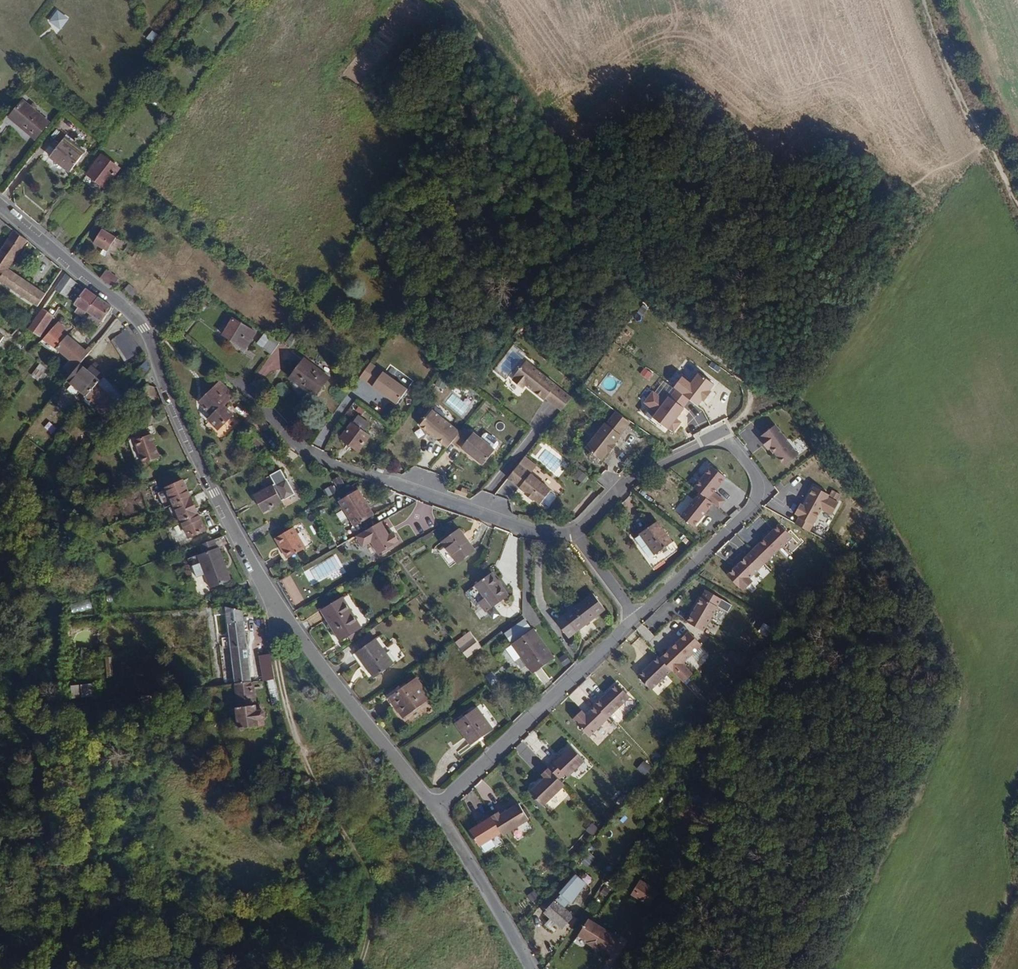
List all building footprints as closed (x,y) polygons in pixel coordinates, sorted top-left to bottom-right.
[(69,19),(59,11),(51,20),(61,29),(69,19)] [(158,34),(152,30),(147,38),(153,42),(158,34)] [(37,141),(52,123),(24,100),(9,118),(37,141)] [(71,173),(86,152),(67,137),(51,158),(71,173)] [(108,189),(123,168),(103,154),(88,175),(108,189)] [(116,256),(125,242),(103,229),(95,243),(104,249),(109,252),(116,256)] [(1,281),(10,269),(29,242),(16,231),(0,254),(0,280),(1,281)] [(46,294),(10,269),(1,281),(38,306),(46,294)] [(120,279),(108,271),(102,279),(114,288),(120,279)] [(67,297),(78,282),(67,274),(56,289),(67,297)] [(137,291),(130,284),(125,289),(133,296),(137,291)] [(89,313),(101,297),(87,287),(86,288),(74,305),(79,308),(76,313),(83,318),(87,312),(89,313)] [(113,310),(111,305),(101,297),(89,313),(94,316),(90,321),(99,328),(113,310)] [(42,337),(56,316),(44,308),(30,329),(42,337)] [(247,350),(258,332),(234,317),(223,335),(247,350)] [(83,347),(69,336),(67,339),(61,334),(66,329),(59,323),(44,340),(71,361),(65,368),(73,376),(83,364),(91,355),(87,351),(83,347)] [(141,352),(128,330),(111,341),(124,362),(141,352)] [(262,347),(271,335),(265,331),(257,343),(262,347)] [(272,354),(281,342),(271,335),(262,347),(272,354)] [(315,398),(330,378),(304,359),(290,379),(315,398)] [(153,368),(147,361),(136,372),(143,378),(153,368)] [(573,398),(527,362),(515,377),(516,377),(514,380),(524,389),(527,385),(545,401),(547,399),(563,412),(573,398)] [(409,389),(371,363),(360,378),(399,404),(409,389)] [(98,378),(90,371),(83,364),(73,376),(69,380),(88,397),(102,381),(98,378)] [(102,374),(94,367),(90,371),(98,378),(102,374)] [(653,374),(645,368),(640,374),(648,380),(653,374)] [(673,388),(677,391),(690,401),(698,407),(702,400),(704,402),(712,391),(710,390),(715,384),(698,372),(691,382),(682,376),(673,388)] [(220,431),(235,416),(225,406),(235,395),(221,381),(198,403),(212,416),(208,419),(220,431)] [(666,401),(653,391),(643,404),(657,413),(653,418),(675,434),(683,423),(679,420),(686,410),(684,409),(690,401),(677,391),(672,398),(669,396),(666,401)] [(460,431),(434,410),(421,427),(447,448),(449,449),(453,444),(460,436),(462,433),(460,431)] [(620,433),(630,422),(616,411),(606,423),(605,422),(586,447),(603,461),(616,444),(615,443),(622,434),(620,433)] [(360,451),(372,435),(366,430),(370,424),(358,415),(341,438),(360,451)] [(800,455),(776,424),(760,437),(761,439),(760,440),(769,451),(770,450),(784,468),(800,455)] [(497,450),(482,438),(476,432),(467,442),(460,436),(453,444),(461,450),(463,448),(485,465),(497,450)] [(162,458),(153,434),(136,441),(145,465),(162,458)] [(499,443),(488,434),(485,434),(482,438),(497,450),(500,445),(499,443)] [(539,466),(526,456),(509,477),(527,491),(526,493),(535,501),(536,499),(542,504),(552,492),(554,490),(533,473),(539,466)] [(729,477),(714,465),(696,489),(701,492),(710,500),(715,503),(721,508),(726,501),(717,493),(729,477)] [(264,513),(285,503),(283,500),(284,500),(287,500),(296,495),(282,470),(272,476),(277,486),(275,487),(273,484),(254,493),(264,513)] [(193,498),(185,480),(166,488),(173,504),(174,507),(193,498)] [(832,494),(814,486),(804,507),(798,505),(793,515),(799,517),(795,524),(810,532),(823,506),(832,510),(837,501),(830,498),(832,494)] [(466,497),(469,491),(462,488),(461,492),(457,490),(456,494),(466,497)] [(376,515),(360,489),(339,502),(355,528),(376,515)] [(549,507),(557,498),(556,494),(552,492),(542,504),(545,507),(549,507)] [(710,500),(701,492),(681,517),(695,528),(715,503),(710,500)] [(202,516),(193,498),(174,507),(181,520),(183,525),(202,516)] [(209,532),(202,516),(183,525),(191,541),(209,532)] [(392,536),(383,521),(358,536),(364,547),(374,542),(381,554),(401,542),(396,533),(392,536)] [(657,556),(675,542),(659,521),(641,535),(657,556)] [(779,524),(752,551),(765,564),(792,537),(779,524)] [(307,549),(295,527),(276,538),(288,560),(307,549)] [(477,552),(462,529),(443,542),(458,565),(477,552)] [(235,582),(222,547),(219,549),(216,541),(200,546),(203,554),(200,555),(213,590),(235,582)] [(765,564),(752,551),(728,576),(746,592),(756,582),(751,578),(765,564)] [(510,596),(494,573),(478,584),(487,598),(493,607),(510,596)] [(704,632),(718,607),(729,613),(733,606),(706,590),(687,622),(704,632)] [(608,610),(595,593),(557,622),(570,639),(608,610)] [(362,629),(342,597),(321,610),(341,642),(362,629)] [(493,607),(487,598),(481,602),(487,611),(493,607)] [(252,682),(245,612),(227,608),(236,684),(252,682)] [(555,659),(535,629),(513,644),(533,673),(555,659)] [(481,647),(469,631),(455,642),(467,658),(481,647)] [(685,665),(705,646),(692,632),(663,659),(674,671),(686,683),(695,675),(685,665)] [(395,665),(377,640),(357,653),(375,679),(395,665)] [(385,650),(394,662),(403,654),(395,643),(385,650)] [(259,656),(264,681),(275,680),(271,655),(259,656)] [(566,668),(572,664),(566,655),(560,659),(566,668)] [(663,659),(661,657),(639,677),(652,691),(674,671),(663,659)] [(405,720),(434,699),(419,678),(390,699),(405,720)] [(254,707),(252,682),(236,684),(241,729),(256,728),(256,727),(266,726),(265,713),(259,713),(258,706),(254,707)] [(95,697),(93,684),(71,688),(73,700),(95,697)] [(610,718),(632,697),(619,684),(597,705),(610,718)] [(716,699),(721,693),(715,688),(710,693),(716,699)] [(590,738),(610,718),(597,705),(587,715),(583,711),(573,720),(590,738)] [(494,730),(478,707),(455,723),(471,746),(494,730)] [(569,779),(586,761),(573,748),(562,760),(557,765),(554,762),(548,768),(549,769),(561,780),(566,775),(569,779)] [(651,768),(644,762),(635,771),(643,777),(651,768)] [(544,807),(566,786),(561,780),(549,769),(543,775),(546,778),(531,794),(544,807)] [(504,836),(531,820),(521,805),(503,816),(501,813),(493,817),(503,833),(504,836)] [(503,833),(493,817),(471,831),(481,846),(503,833)] [(603,832),(595,825),(588,832),(595,839),(603,832)] [(588,852),(580,863),(587,869),(596,858),(588,852)] [(591,887),(577,875),(559,894),(561,895),(556,900),(566,909),(571,904),(572,905),(580,897),(584,901),(591,894),(591,887)] [(660,891),(640,880),(631,896),(651,907),(660,891)] [(563,930),(575,916),(556,901),(544,915),(551,920),(557,925),(563,930)] [(551,931),(557,925),(551,920),(546,926),(551,931)] [(621,938),(591,920),(581,937),(588,942),(587,943),(601,951),(601,950),(611,956),(621,938)]
